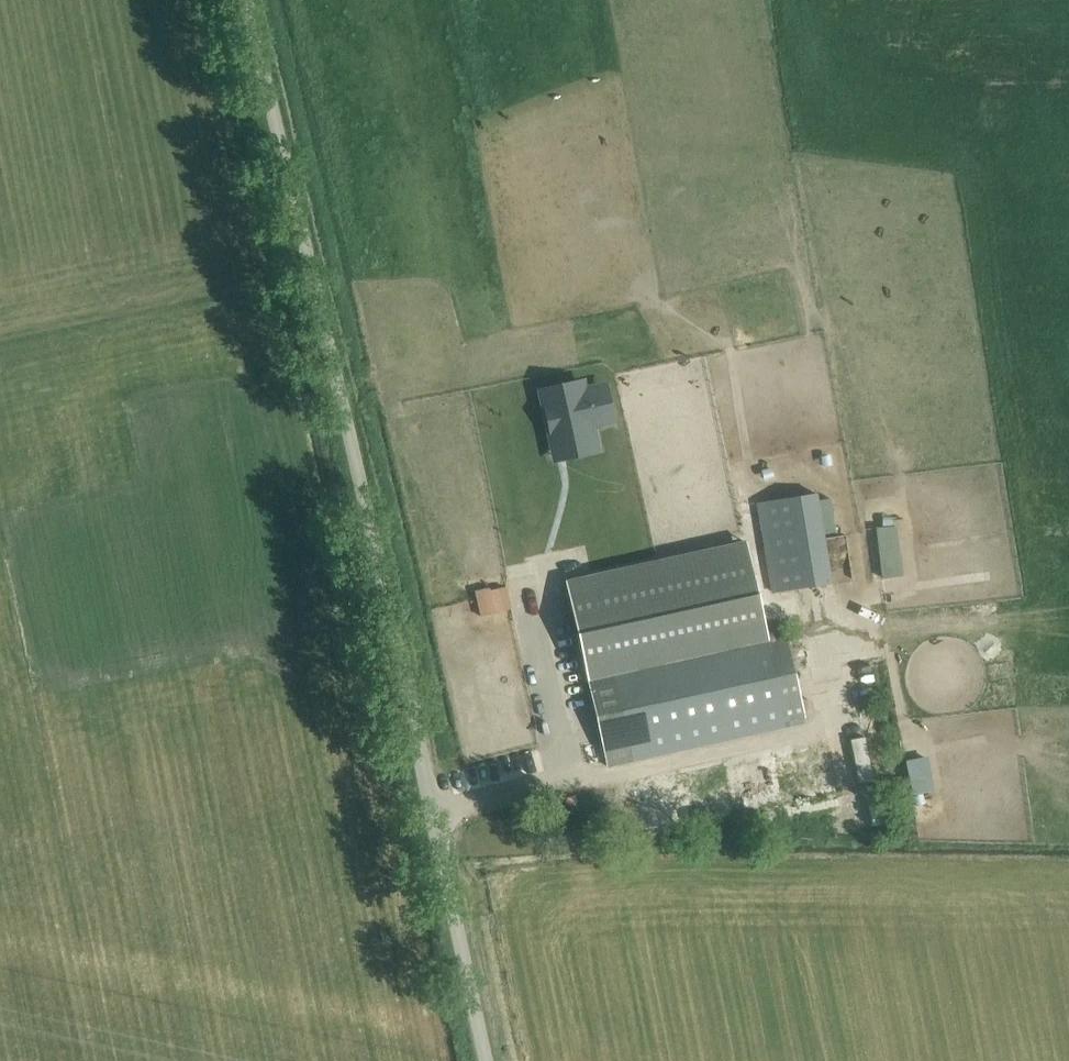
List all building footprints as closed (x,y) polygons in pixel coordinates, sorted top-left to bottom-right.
[(585,381),(547,390),(560,450),(598,440),(596,430),(603,429),(596,400),(590,401),(585,381)] [(820,493),(761,503),(776,593),(836,583),(820,493)] [(568,580),(587,666),(608,764),(808,720),(786,621),(767,625),(749,540),(568,580)] [(882,732),(868,735),(724,767),(726,776),(714,779),(723,817),(735,814),(736,816),(877,784),(891,781),(882,732)]
